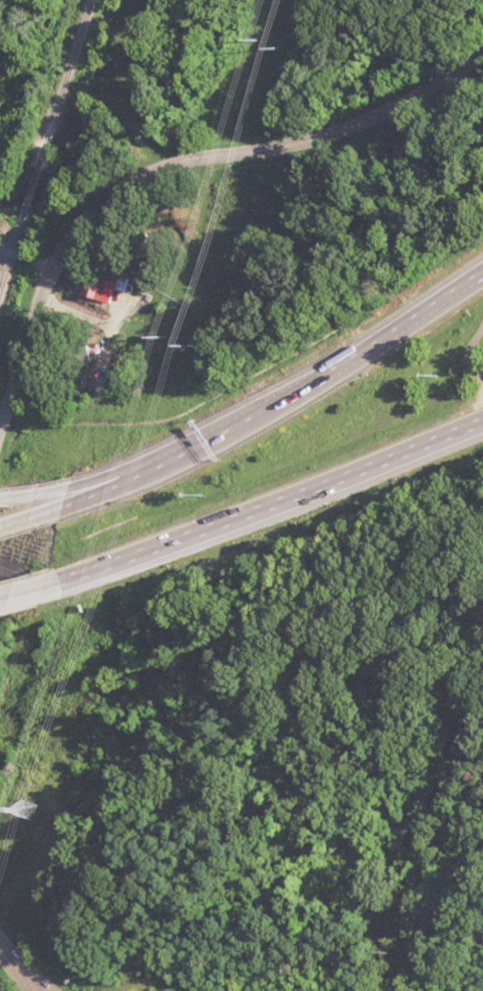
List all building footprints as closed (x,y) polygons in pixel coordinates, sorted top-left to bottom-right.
[(103,268),(103,295),(120,295),(120,268),(103,268)]
